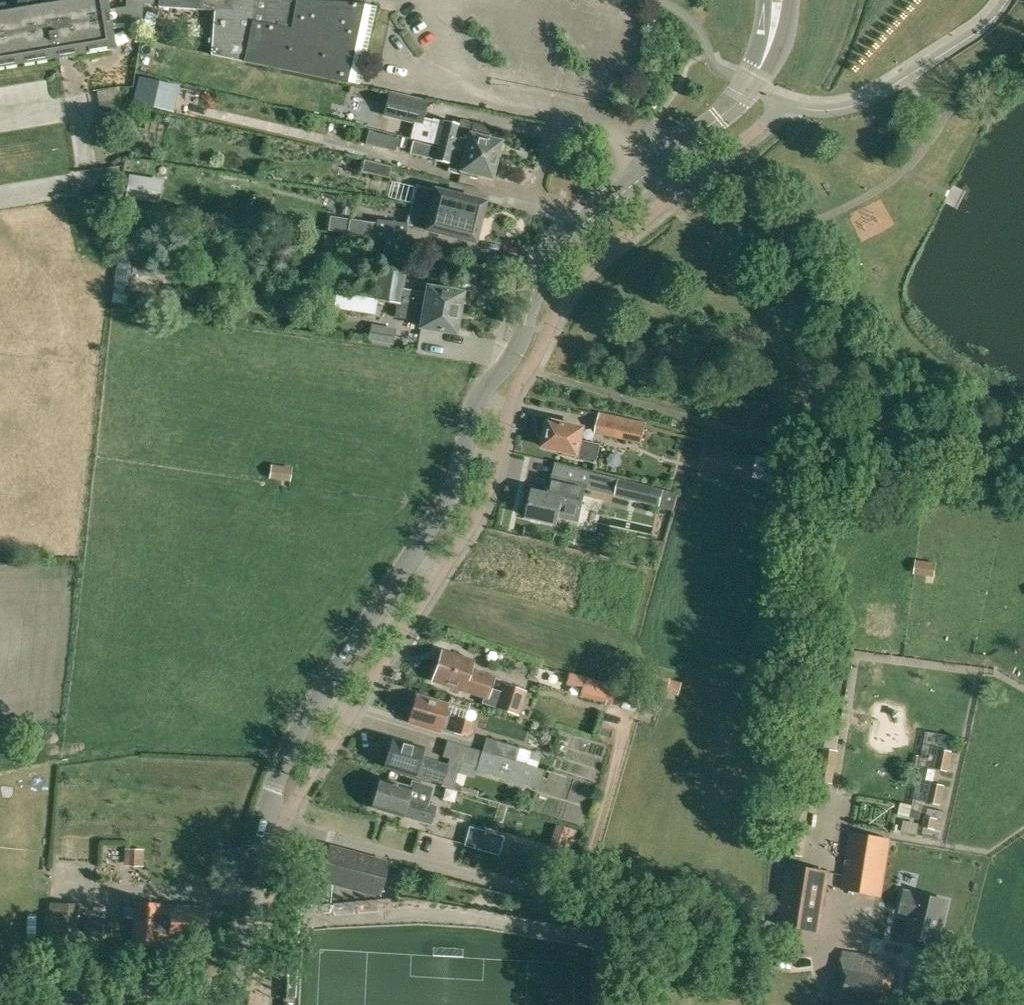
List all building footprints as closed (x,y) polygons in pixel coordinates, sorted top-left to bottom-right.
[(143,0),(126,0),(126,7),(107,10),(105,0),(27,0),(0,5),(0,66),(113,47),(109,24),(141,19),(143,2),(143,0)] [(143,2),(158,3),(158,6),(214,9),(212,37),(209,37),(208,42),(212,42),(211,54),(347,82),(347,81),(358,83),(366,49),(375,7),(364,3),(319,0),(296,0),(295,4),(286,3),(286,0),(143,0),(143,2)] [(370,104),(386,108),(384,114),(416,122),(417,118),(422,119),(426,103),(389,93),(389,95),(373,91),(370,104)] [(122,122),(120,100),(99,103),(101,114),(103,125),(122,122)] [(437,146),(495,160),(500,142),(487,139),(490,127),(473,123),(460,120),(458,125),(433,119),(430,128),(415,125),(411,139),(437,146)] [(368,131),(365,144),(395,151),(398,139),(368,131)] [(495,160),(437,146),(433,160),(456,165),(457,164),(462,165),(460,175),(477,179),(478,175),(491,178),(495,160)] [(391,167),(364,160),(361,172),(388,178),(391,167)] [(132,197),(165,200),(168,177),(135,173),(132,197)] [(411,204),(480,222),(485,202),(416,185),(411,204)] [(480,222),(411,204),(406,225),(475,242),(480,222)] [(377,223),(349,219),(347,235),(375,239),(377,223)] [(397,304),(423,308),(458,314),(462,293),(427,287),(426,293),(401,288),(406,257),(384,253),(381,271),(378,292),(364,289),(364,287),(352,285),(351,295),(376,299),(377,299),(397,303),(397,304)] [(376,299),(351,295),(336,293),(333,308),(374,315),(377,299),(376,299)] [(423,308),(397,304),(394,317),(421,322),(423,308)] [(423,308),(421,322),(420,328),(455,334),(458,314),(423,308)] [(372,326),(370,340),(391,343),(394,330),(372,326)] [(641,443),(646,424),(600,414),(595,433),(641,443)] [(596,463),(600,445),(580,440),(583,428),(549,420),(549,423),(546,423),(543,434),(546,434),(543,447),(577,454),(577,458),(596,463)] [(754,459),(706,449),(702,467),(750,476),(754,459)] [(291,465),(271,462),(269,478),(289,480),(291,465)] [(549,494),(533,491),(533,492),(530,492),(527,493),(524,503),(527,505),(530,506),(527,517),(557,524),(559,516),(579,521),(587,485),(553,477),(549,494)] [(660,508),(674,512),(679,495),(678,494),(620,479),(615,497),(660,508)] [(937,563),(916,560),(914,574),(935,577),(937,563)] [(501,694),(491,691),(495,677),(470,670),(473,661),(441,651),(432,681),(462,690),(462,691),(498,703),(496,708),(516,715),(524,692),(504,686),(501,694)] [(680,683),(668,680),(645,674),(642,686),(677,695),(680,683)] [(584,678),(579,696),(618,707),(623,688),(584,678)] [(467,737),(472,723),(445,714),(448,704),(430,698),(429,700),(415,696),(408,721),(440,731),(440,730),(452,733),(452,732),(467,737)] [(423,748),(392,738),(392,740),(388,741),(385,749),(388,752),(384,767),(414,776),(414,775),(442,784),(448,767),(420,758),(423,748)] [(489,740),(486,753),(515,761),(518,748),(489,740)] [(515,761),(486,753),(447,741),(442,758),(478,768),(477,772),(527,787),(533,767),(515,761)] [(839,751),(824,749),(818,781),(833,784),(839,751)] [(948,772),(952,754),(936,751),(933,769),(948,772)] [(430,824),(436,807),(408,798),(411,788),(380,779),(372,808),(402,817),(403,816),(430,824)] [(945,786),(932,783),(928,803),(941,806),(945,786)] [(934,831),(937,817),(925,815),(922,829),(934,831)] [(470,828),(465,845),(497,854),(502,837),(470,828)] [(890,840),(850,833),(841,890),(881,896),(890,840)] [(571,843),(555,838),(549,858),(565,863),(571,843)] [(330,845),(325,862),(323,870),(321,879),(339,884),(378,894),(386,864),(387,861),(330,845)] [(818,932),(827,873),(788,866),(778,925),(818,932)] [(938,941),(948,901),(906,891),(903,903),(914,906),(908,933),(938,941)] [(77,905),(51,903),(47,959),(73,961),(77,905)] [(169,942),(169,940),(203,942),(204,910),(188,909),(188,908),(170,907),(170,910),(159,910),(159,906),(135,905),(133,945),(157,946),(157,941),(169,942)] [(120,924),(85,923),(84,955),(119,956),(120,924)] [(843,951),(834,1002),(849,1004),(889,1004),(896,961),(843,951)]
